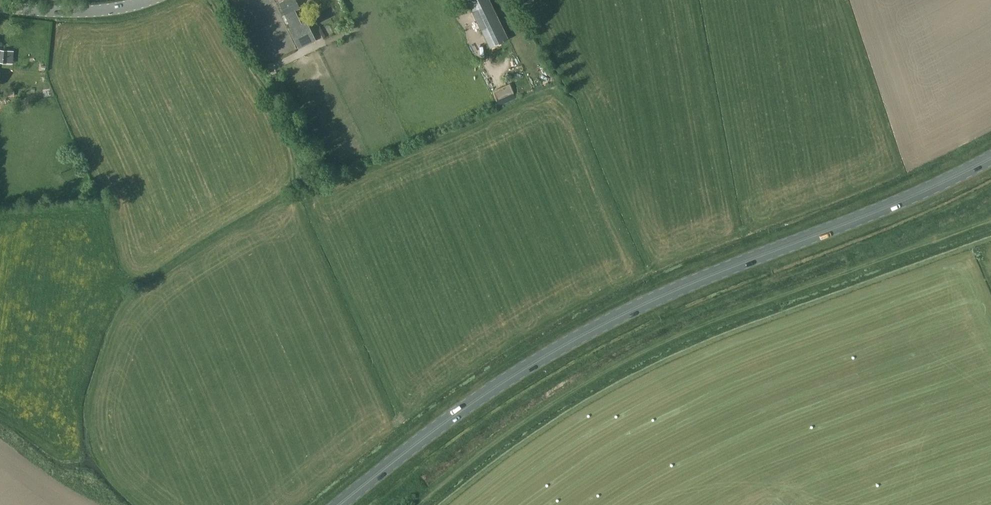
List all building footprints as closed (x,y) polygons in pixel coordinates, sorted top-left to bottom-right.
[(296,0),(285,0),(279,3),(285,15),(290,26),(301,20),(296,10),(300,8),(296,0)] [(490,0),(467,0),(472,12),(478,10),(486,27),(481,29),(490,48),(509,39),(490,0)] [(316,38),(307,22),(291,30),(299,47),(316,38)]
